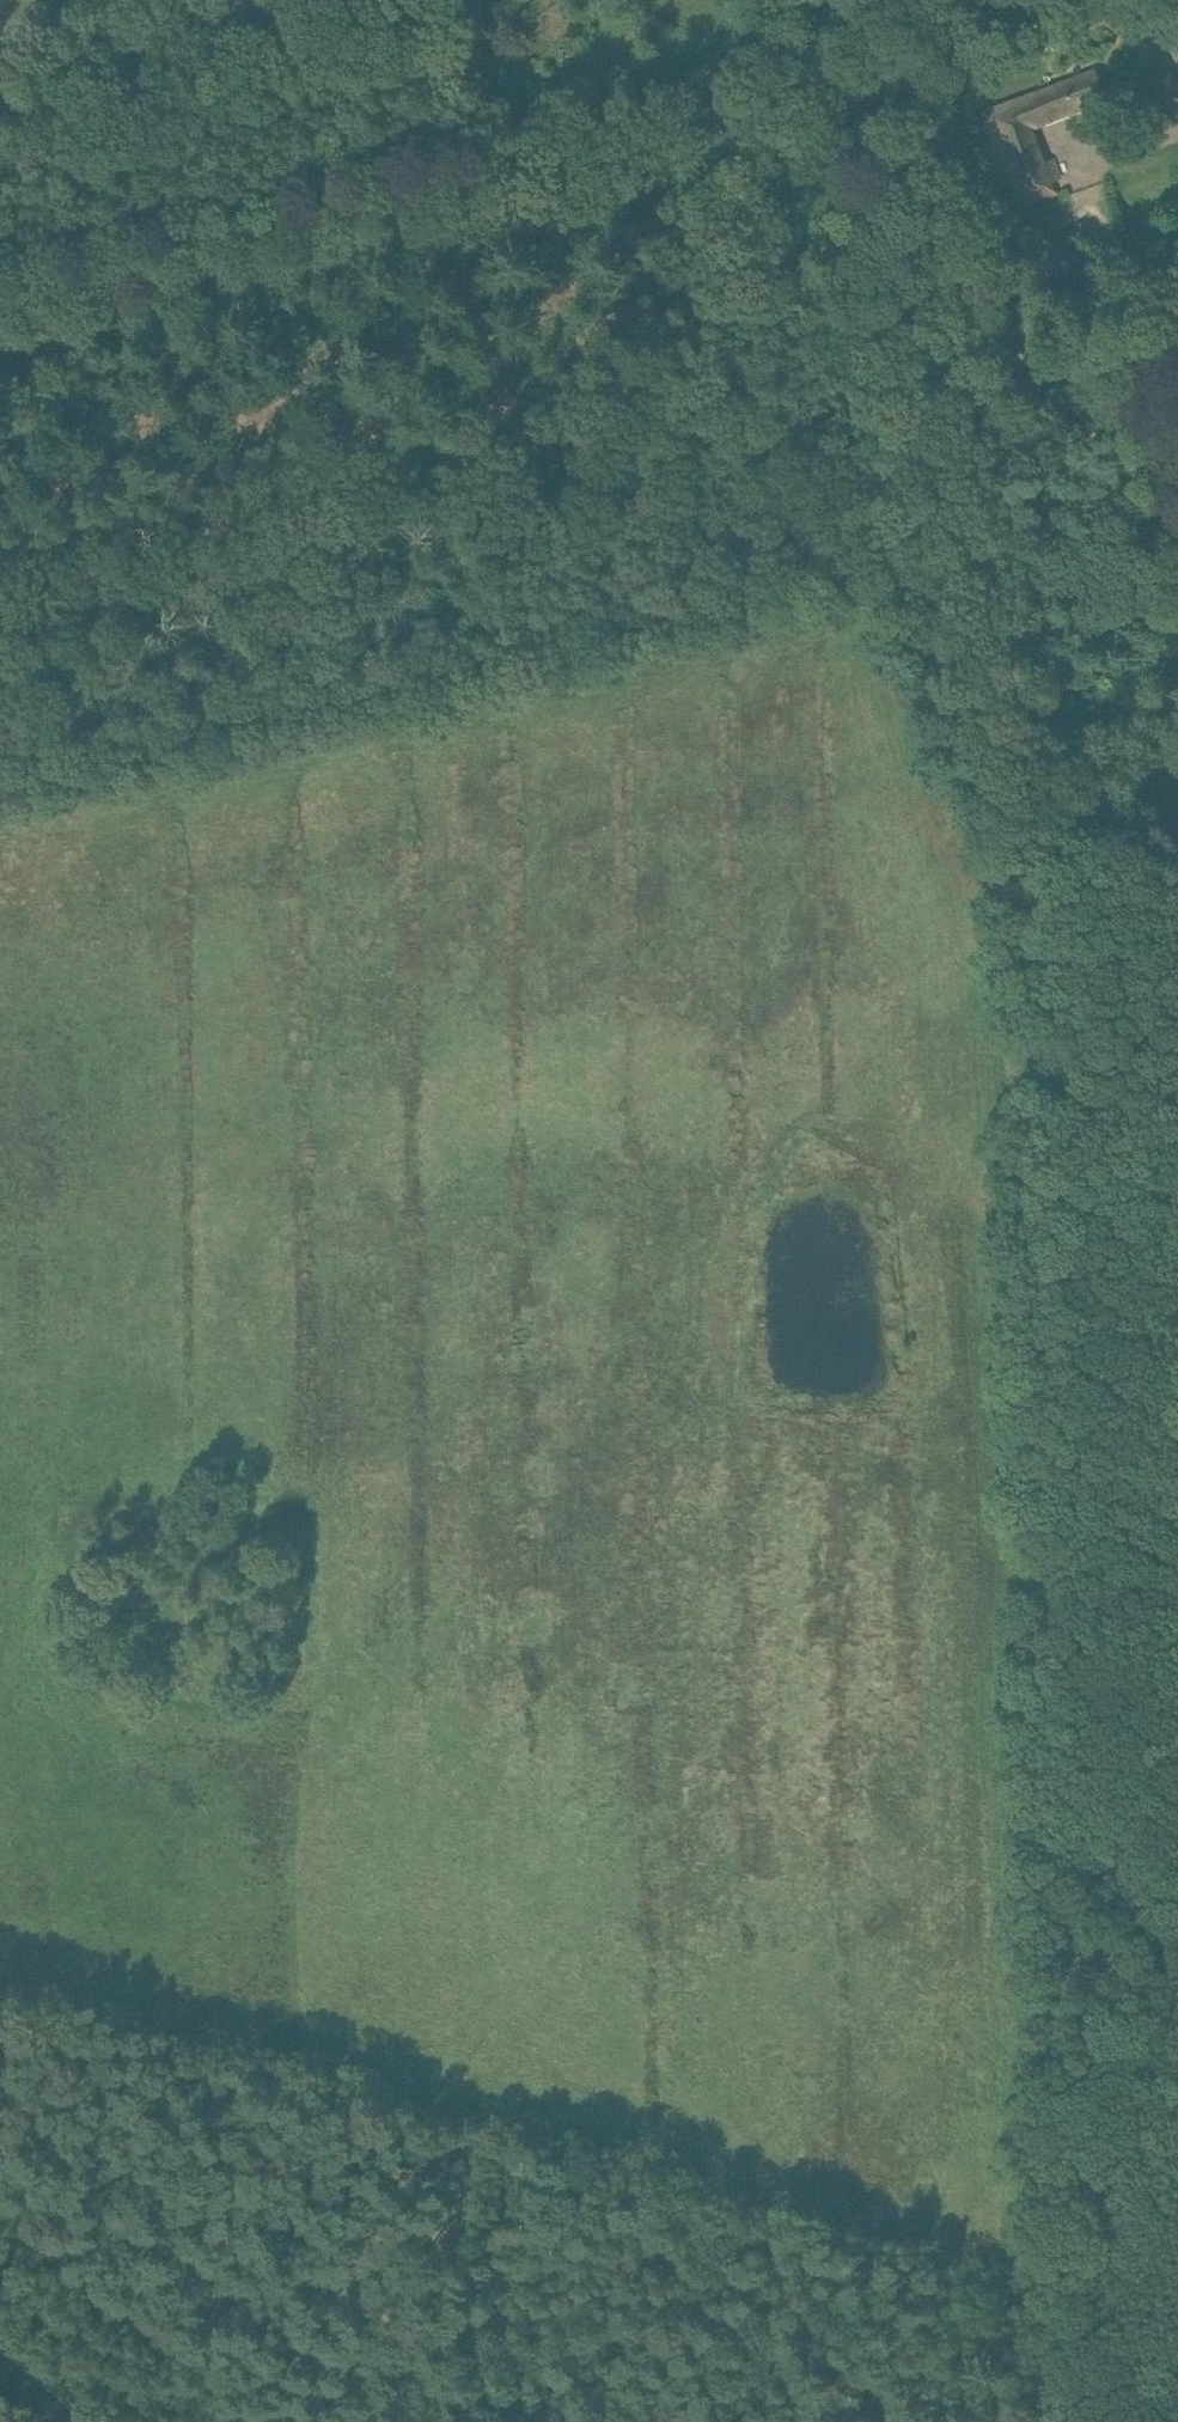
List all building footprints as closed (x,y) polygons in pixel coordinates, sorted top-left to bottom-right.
[(1044,162),(1030,128),(1106,97),(1094,68),(983,112),(1021,207),(1030,204),(1025,192),(1060,178),(1052,158),(1044,162)]
